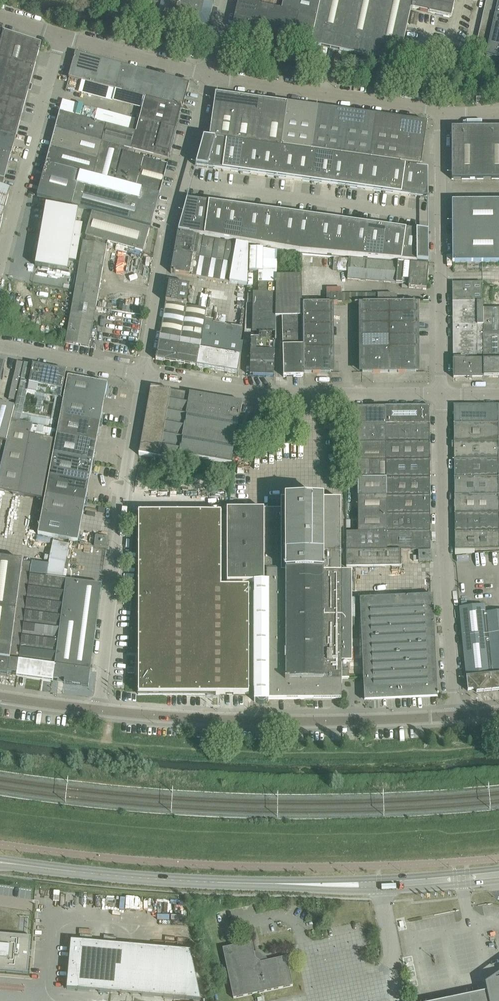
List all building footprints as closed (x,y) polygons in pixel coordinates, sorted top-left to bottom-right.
[(161,6),(159,14),(159,15),(208,27),(213,4),(197,0),(134,0),(161,6)] [(317,18),(321,0),(285,0),(282,11),(317,18)] [(374,58),(399,63),(411,9),(413,0),(321,0),(317,18),(311,44),(374,58)] [(411,9),(452,18),(455,0),(413,0),(411,9)] [(487,55),(498,58),(498,0),(487,55)] [(317,18),(282,11),(240,1),(239,1),(234,27),(251,30),(251,31),(252,32),(252,31),(288,38),(288,39),(311,44),(317,18)] [(34,68),(41,44),(4,31),(0,45),(0,133),(16,137),(34,68)] [(145,98),(181,108),(182,108),(189,84),(76,54),(69,78),(145,98)] [(257,147),(263,101),(216,94),(209,140),(225,142),(243,145),(257,147)] [(136,133),(173,143),(176,130),(175,130),(181,108),(145,98),(136,133)] [(281,150),(281,146),(287,104),(263,101),(257,147),(261,147),(278,149),(281,150)] [(316,108),(287,104),(281,146),(311,150),(316,108)] [(311,150),(370,158),(376,116),(316,108),(311,150)] [(106,125),(60,113),(46,165),(92,177),(159,195),(167,165),(122,153),(124,148),(101,142),(106,125)] [(427,123),(376,116),(370,158),(421,165),(427,123)] [(173,143),(136,133),(106,125),(101,142),(124,148),(168,160),(173,143)] [(452,181),(498,180),(498,128),(451,129),(452,181)] [(11,155),(16,137),(0,133),(0,152),(11,155)] [(428,199),(428,181),(428,170),(281,150),(278,149),(261,147),(257,147),(243,145),(225,142),(209,140),(204,139),(196,167),(427,199),(428,199)] [(3,186),(11,155),(0,152),(0,185),(3,186)] [(159,195),(92,177),(46,165),(37,197),(150,228),(159,195)] [(10,189),(3,186),(0,185),(0,227),(10,189)] [(428,234),(187,201),(187,200),(178,232),(300,252),(428,264),(428,253),(428,234)] [(452,202),(452,264),(498,263),(498,202),(452,202)] [(46,206),(35,266),(67,272),(69,260),(76,261),(82,224),(75,223),(77,211),(46,206)] [(143,253),(149,230),(91,214),(85,237),(107,243),(143,253)] [(178,234),(173,262),(171,274),(247,286),(248,246),(178,234)] [(67,344),(74,345),(80,346),(89,348),(91,348),(92,348),(92,347),(93,339),(90,339),(107,246),(83,242),(65,344),(67,344)] [(429,265),(349,259),(348,279),(409,285),(409,288),(426,290),(429,265)] [(277,276),(277,284),(276,317),(282,317),(284,378),(304,377),(304,374),(303,350),(303,339),(303,328),(302,316),(302,304),(302,276),(277,276)] [(169,283),(166,304),(156,360),(197,367),(205,320),(207,310),(186,307),(190,287),(169,283)] [(453,302),(482,302),(482,283),(452,283),(453,302)] [(250,377),(274,377),(276,317),(277,284),(258,284),(257,333),(259,333),(259,339),(251,339),(250,377)] [(408,303),(408,294),(328,295),(328,303),(408,303)] [(482,302),(453,302),(454,361),(453,361),(453,378),(454,378),(466,376),(467,379),(467,378),(472,378),(483,378),(483,334),(482,302)] [(331,361),(330,350),(330,304),(302,304),(302,316),(303,328),(303,339),(303,350),(304,374),(331,373),(331,368),(334,368),(334,361),(331,361)] [(416,367),(419,367),(419,360),(416,360),(415,304),(389,304),(362,304),(363,361),(359,361),(360,368),(362,368),(362,373),(389,373),(416,373),(416,372),(416,367)] [(498,378),(498,309),(483,309),(483,334),(483,378),(498,378)] [(197,367),(211,370),(238,374),(243,343),(240,343),(243,329),(213,323),(213,321),(205,320),(197,367)] [(25,364),(18,362),(17,362),(8,400),(16,402),(25,364)] [(66,372),(33,365),(29,385),(62,392),(66,372)] [(38,535),(78,543),(80,531),(108,385),(68,377),(38,535)] [(239,422),(242,404),(151,388),(139,456),(178,463),(179,457),(231,466),(239,422)] [(6,444),(11,423),(15,409),(0,405),(0,442),(6,444)] [(454,424),(498,424),(498,406),(453,407),(454,424)] [(357,407),(357,425),(430,425),(430,407),(357,407)] [(11,423),(6,444),(7,444),(2,462),(0,471),(0,492),(5,493),(4,497),(13,498),(14,494),(43,500),(53,440),(51,440),(52,434),(44,432),(43,438),(30,436),(32,427),(11,423)] [(454,424),(454,443),(498,442),(498,424),(454,424)] [(430,425),(357,425),(357,443),(430,443),(430,425)] [(454,461),(498,460),(498,442),(454,443),(454,461)] [(357,443),(357,533),(386,533),(431,533),(430,443),(357,443)] [(454,461),(454,496),(498,496),(498,460),(454,461)] [(454,515),(498,514),(498,496),(454,496),(454,515)] [(255,583),(255,593),(255,688),(255,702),(257,702),(259,704),(260,705),(262,705),(264,705),(266,704),(268,702),(270,702),(270,700),(341,699),(341,679),(349,678),(349,670),(349,663),(350,663),(350,590),(350,572),(341,572),(341,571),(340,533),(339,499),(280,500),(280,509),(272,509),(226,510),(226,583),(255,583)] [(138,513),(138,695),(249,695),(249,588),(221,588),(221,513),(138,513)] [(454,515),(455,533),(498,532),(498,514),(454,515)] [(498,542),(498,532),(455,533),(455,551),(498,551),(498,542)] [(357,533),(346,533),(346,551),(386,551),(386,533),(357,533)] [(386,551),(401,551),(431,551),(431,533),(386,533),(386,551)] [(108,539),(100,538),(96,538),(95,547),(107,549),(108,539)] [(53,679),(66,581),(62,580),(68,545),(53,542),(46,578),(39,577),(40,565),(32,564),(17,678),(52,683),(53,679)] [(401,567),(401,551),(347,552),(347,567),(401,567)] [(419,563),(431,562),(431,552),(419,553),(419,563)] [(7,677),(8,673),(17,674),(16,678),(17,678),(32,564),(0,559),(0,676),(7,677)] [(65,681),(64,684),(89,688),(91,672),(90,672),(102,586),(66,581),(53,679),(65,681)] [(437,694),(433,596),(360,599),(363,678),(364,701),(438,698),(438,696),(439,696),(439,694),(437,694)] [(460,608),(468,691),(476,690),(476,693),(492,691),(485,614),(484,606),(460,608)] [(485,614),(492,691),(498,691),(498,612),(485,614)] [(28,974),(31,937),(0,935),(0,972),(28,974)] [(66,990),(190,1000),(201,1000),(190,952),(71,941),(66,990)] [(265,960),(256,955),(254,955),(252,943),(223,949),(233,999),(293,987),(287,958),(265,962),(265,960)] [(491,992),(493,1000),(498,1000),(498,979),(490,985),(491,992)] [(491,992),(476,996),(450,1000),(493,1000),(491,992)]
